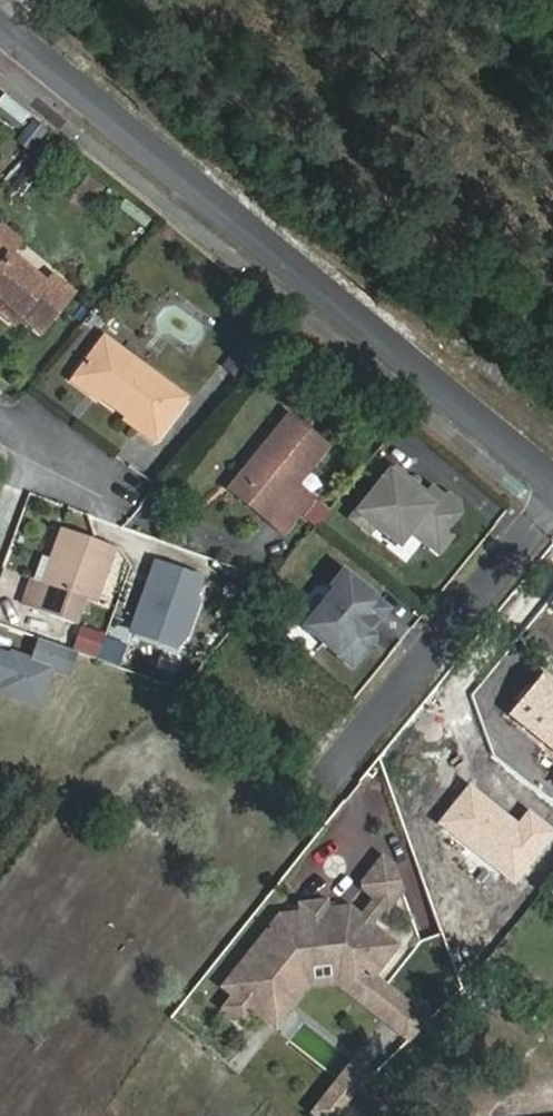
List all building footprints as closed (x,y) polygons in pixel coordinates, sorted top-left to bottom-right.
[(31,118),(16,144),(33,154),(48,128),(31,118)] [(23,317),(40,333),(74,293),(54,277),(48,285),(0,246),(0,298),(23,317)] [(23,317),(0,298),(0,310),(17,325),(23,317)] [(221,366),(238,380),(267,343),(250,329),(221,366)] [(157,438),(186,399),(105,337),(76,377),(157,438)] [(273,510),(289,524),(310,499),(293,485),(324,447),(287,416),(239,474),(277,505),(273,510)] [(394,469),(353,518),(370,533),(375,526),(399,546),(414,528),(423,535),(432,524),(443,533),(459,514),(459,506),(450,499),(443,499),(433,491),(428,497),(424,502),(416,495),(420,490),(394,469)] [(283,532),(289,524),(273,510),(277,505),(239,474),(229,487),(283,532)] [(428,497),(420,490),(416,495),(424,502),(428,497)] [(95,605),(116,549),(62,529),(42,583),(30,579),(21,607),(75,626),(84,601),(95,605)] [(211,580),(154,558),(127,631),(183,652),(211,580)] [(335,591),(305,628),(353,667),(374,641),(374,635),(367,630),(374,622),(376,623),(388,609),(343,573),(331,587),(335,591)] [(42,709),(53,672),(71,678),(79,651),(37,639),(31,658),(0,648),(0,696),(42,709)] [(541,674),(510,712),(552,748),(552,684),(541,674)] [(469,784),(437,823),(517,887),(552,841),(552,826),(530,808),(518,823),(469,784)] [(395,865),(384,856),(363,881),(363,889),(375,898),(386,907),(389,910),(404,892),(395,865)] [(433,923),(421,885),(408,889),(421,927),(433,923)] [(375,898),(361,914),(373,923),(386,907),(375,898)] [(297,901),(298,910),(327,907),(326,899),(297,901)] [(276,912),(218,984),(261,1019),(302,969),(300,956),(336,953),(370,981),(399,945),(376,926),(373,923),(361,914),(350,905),(327,907),(298,910),(276,912)] [(302,969),(261,1019),(272,1028),(307,985),(335,983),(355,999),(370,981),(336,953),(300,956),(302,969)] [(383,1065),(398,1037),(377,1026),(362,1054),(383,1065)] [(309,1113),(313,1115),(339,1115),(373,1072),(353,1057),(309,1113)]
